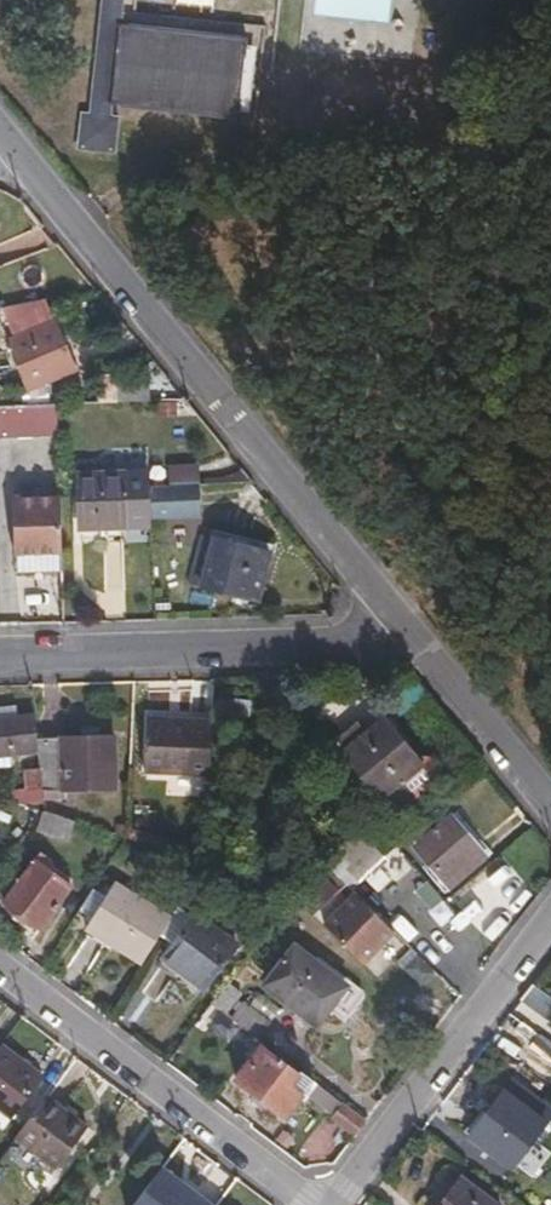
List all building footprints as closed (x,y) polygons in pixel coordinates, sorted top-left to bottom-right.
[(90,114),(82,114),(78,148),(112,152),(116,117),(109,116),(110,103),(237,117),(246,37),(119,24),(122,0),(102,0),(90,114)] [(58,320),(55,321),(45,297),(30,299),(7,304),(20,337),(12,340),(31,388),(48,381),(79,368),(58,320)] [(160,385),(124,386),(124,373),(109,374),(110,402),(161,401),(160,385)] [(18,406),(49,405),(48,381),(31,388),(19,392),(18,406)] [(16,437),(56,438),(56,410),(0,409),(0,428),(16,428),(16,437)] [(133,427),(154,427),(154,412),(133,413),(133,427)] [(76,473),(77,488),(148,486),(147,472),(76,473)] [(197,514),(196,485),(148,486),(149,517),(197,514)] [(150,527),(149,517),(148,486),(77,488),(78,500),(80,528),(124,528),(150,527)] [(15,554),(61,552),(59,495),(12,497),(15,554)] [(256,599),(269,553),(213,538),(200,585),(256,599)] [(0,704),(0,719),(15,719),(15,703),(0,704)] [(207,771),(211,715),(147,710),(142,765),(207,771)] [(14,752),(36,752),(34,739),(32,718),(15,719),(0,719),(0,755),(14,755),(14,752)] [(420,763),(416,758),(383,719),(343,753),(380,797),(383,795),(420,763)] [(112,737),(34,739),(36,752),(38,772),(40,791),(114,789),(112,737)] [(436,767),(427,756),(419,755),(416,758),(420,763),(383,795),(399,814),(415,799),(416,795),(434,778),(436,767)] [(27,772),(29,791),(40,791),(38,772),(27,772)] [(166,780),(166,793),(206,794),(207,781),(166,780)] [(68,840),(74,822),(42,812),(37,830),(68,840)] [(442,882),(475,852),(446,818),(412,848),(442,882)] [(356,884),(382,858),(362,838),(335,863),(356,884)] [(40,929),(70,888),(34,860),(4,901),(40,929)] [(158,935),(165,923),(112,888),(106,898),(94,917),(86,930),(88,931),(108,944),(140,965),(158,935)] [(94,917),(106,898),(93,890),(81,910),(94,917)] [(390,927),(401,914),(377,892),(365,905),(390,927)] [(362,966),(395,934),(355,895),(323,928),(362,966)] [(191,916),(175,907),(165,923),(158,935),(172,942),(191,916)] [(202,988),(234,944),(193,913),(191,916),(172,942),(161,957),(202,988)] [(85,937),(104,951),(108,944),(88,931),(85,937)] [(313,961),(294,947),(291,950),(339,987),(346,993),(349,989),(313,961)] [(313,1021),(323,1009),(339,987),(291,950),(265,984),(313,1021)] [(349,989),(353,984),(318,956),(313,961),(349,989)] [(222,1014),(239,991),(228,982),(210,1004),(222,1014)] [(330,1014),(346,993),(339,987),(323,1009),(330,1014)] [(255,1039),(267,1022),(243,1004),(232,1020),(255,1039)] [(512,1030),(520,1036),(524,1053),(537,1036),(517,1022),(512,1030)] [(550,1061),(550,1046),(537,1036),(524,1053),(546,1069),(550,1061)] [(41,1076),(2,1044),(0,1047),(0,1111),(10,1118),(41,1076)] [(289,1065),(287,1068),(261,1048),(235,1081),(283,1118),(308,1085),(312,1089),(307,1096),(330,1114),(329,1118),(354,1137),(365,1122),(316,1085),(289,1065)] [(530,1096),(511,1081),(502,1092),(522,1107),(530,1096)] [(530,1096),(522,1107),(502,1092),(468,1137),(509,1168),(550,1111),(530,1096)] [(55,1170),(86,1130),(45,1098),(14,1139),(55,1170)] [(461,1178),(440,1204),(496,1204),(461,1178)]
